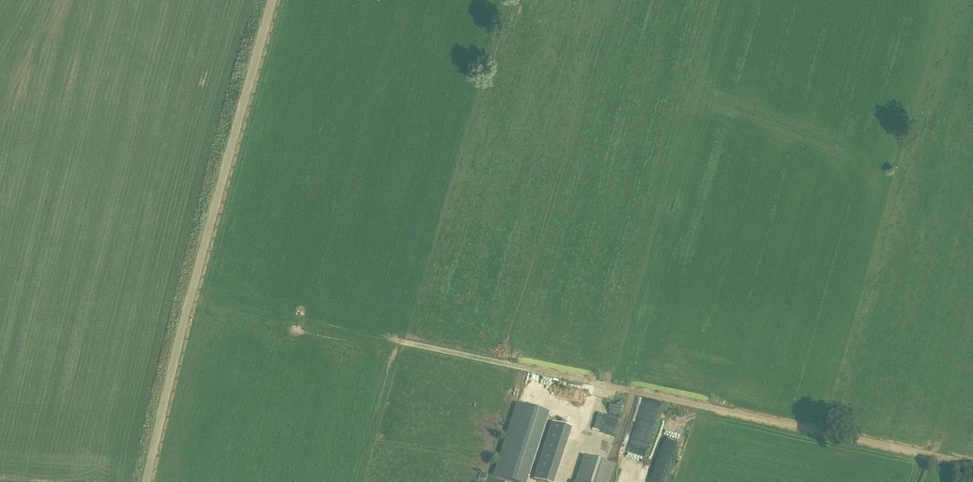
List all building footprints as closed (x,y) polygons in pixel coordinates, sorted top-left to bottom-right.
[(582,382),(581,389),(592,390),(593,383),(582,382)] [(632,408),(633,395),(624,394),(622,407),(632,408)] [(549,414),(516,403),(493,477),(510,481),(527,481),(549,414)] [(664,427),(662,434),(677,437),(679,431),(664,427)] [(614,465),(584,456),(576,481),(609,481),(614,465)] [(661,479),(664,469),(654,465),(654,467),(641,462),(634,481),(660,481),(661,479)]
